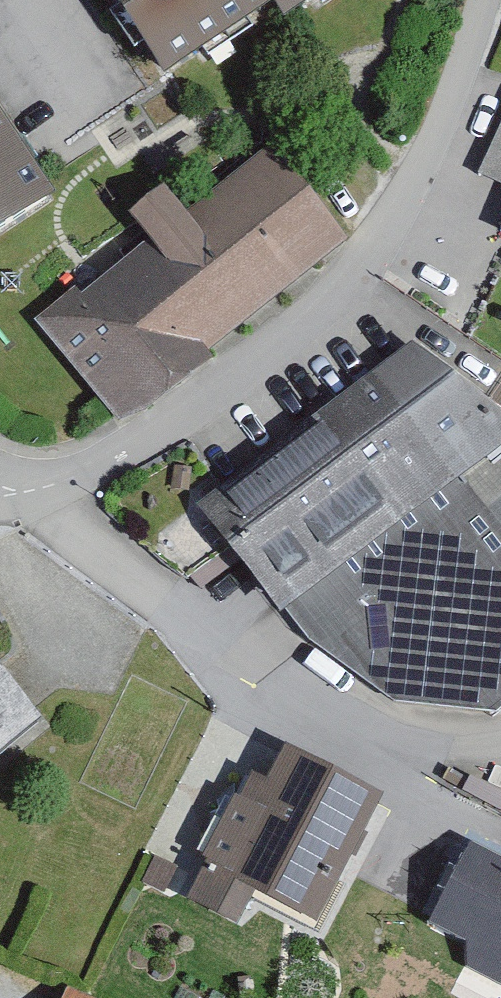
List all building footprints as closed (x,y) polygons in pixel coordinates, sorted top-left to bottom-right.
[(173,82),(283,9),(293,25),(331,0),(118,0),(173,82)] [(0,116),(0,245),(61,203),(0,116)] [(486,151),(500,159),(500,121),(486,151)] [(353,247),(280,148),(188,216),(174,198),(137,225),(154,248),(83,301),(77,292),(37,322),(120,433),(216,362),(209,353),(353,247)] [(442,288),(216,479),(328,610),(402,681),(500,695),(500,357),(442,288)] [(44,724),(0,672),(0,761),(44,724)] [(329,931),(391,804),(289,754),(271,790),(250,780),(188,907),(242,933),(260,898),(329,931)] [(475,849),(432,936),(473,957),(465,974),(500,992),(500,862),(475,849)]
